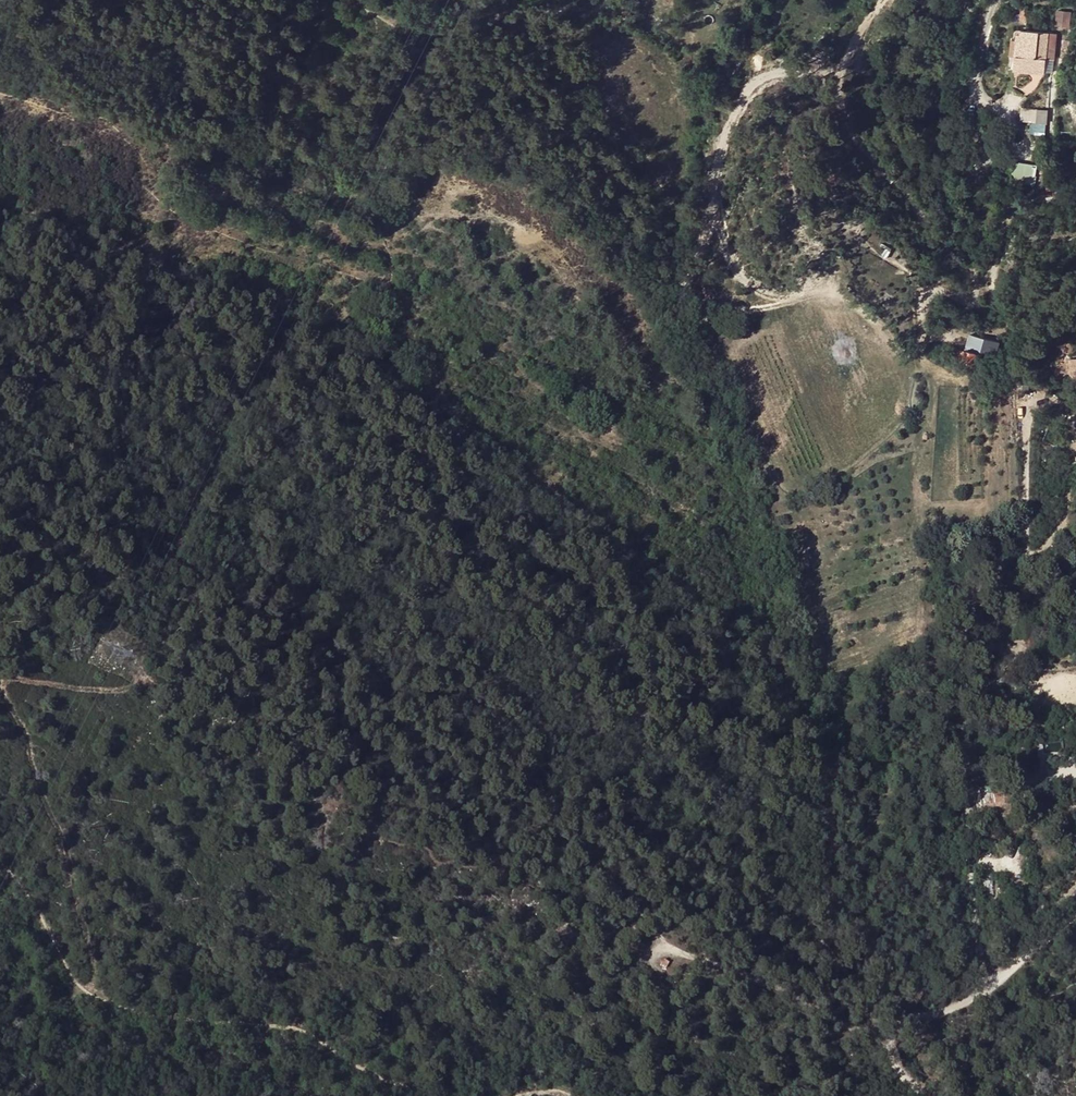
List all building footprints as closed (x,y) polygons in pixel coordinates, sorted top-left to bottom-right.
[(1066,26),(1068,9),(1057,9),(1056,25),(1066,26)] [(1018,38),(1016,56),(1015,70),(1046,74),(1048,53),(1055,54),(1057,33),(1023,29),(1022,33),(1018,33),(1018,38)] [(1021,104),(1019,118),(1033,119),(1034,106),(1021,104)] [(1036,121),(1046,122),(1048,108),(1037,107),(1036,121)] [(1047,131),(1047,122),(1030,122),(1030,131),(1047,131)] [(982,146),(974,152),(988,168),(996,162),(982,146)] [(971,167),(973,166),(980,174),(988,168),(974,152),(964,160),(971,167)] [(1036,182),(1037,162),(1014,161),(1013,181),(1036,182)] [(970,333),(967,344),(987,350),(990,339),(970,333)] [(980,353),(965,348),(962,360),(976,364),(980,353)] [(1061,741),(1040,742),(1041,753),(1061,751),(1061,741)] [(1015,791),(991,793),(992,805),(1016,803),(1015,791)]
